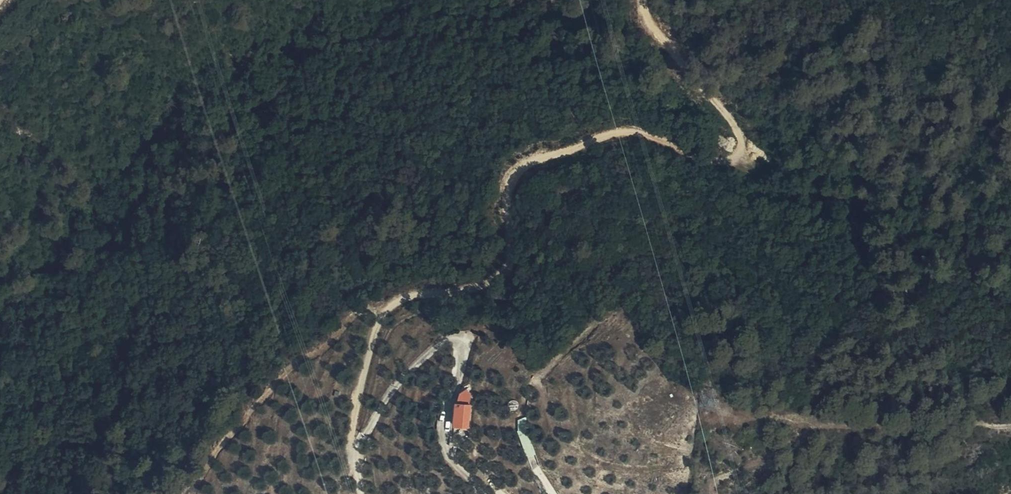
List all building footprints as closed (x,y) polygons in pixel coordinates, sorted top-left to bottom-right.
[(457,414),(459,393),(444,392),(441,413),(457,414)]
